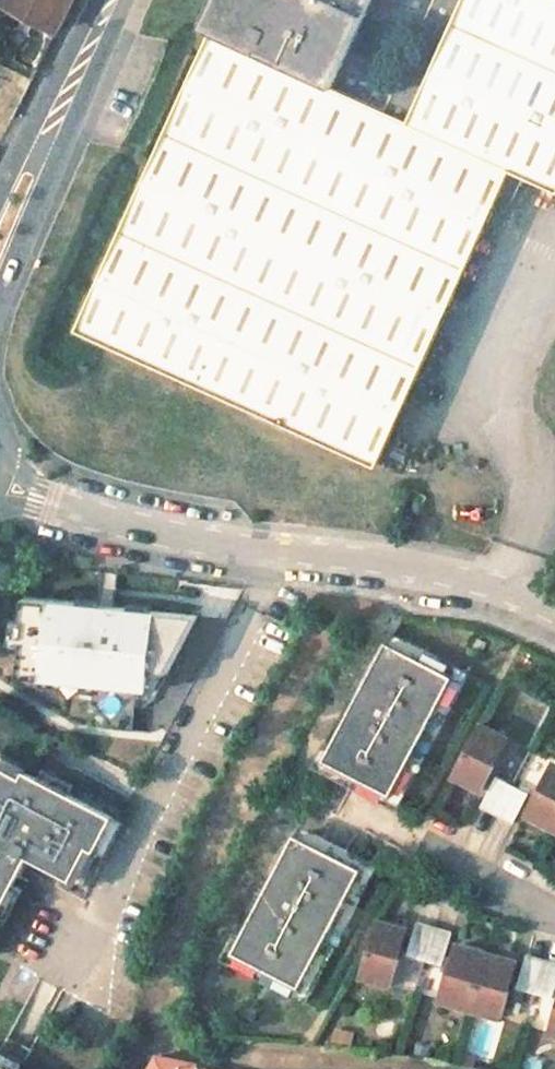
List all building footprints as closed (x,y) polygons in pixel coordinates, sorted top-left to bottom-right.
[(0,5),(0,7),(55,33),(72,0),(2,0),(0,5)] [(187,35),(204,44),(74,335),(377,468),(496,199),(508,196),(518,172),(554,188),(554,0),(203,0),(187,35)] [(96,576),(79,569),(74,585),(101,601),(109,585),(96,576)] [(167,623),(124,595),(72,674),(109,698),(112,694),(139,711),(167,623)] [(446,680),(381,645),(319,762),(384,797),(446,680)] [(507,743),(478,728),(451,779),(480,795),(507,743)] [(0,756),(0,905),(3,907),(33,850),(75,873),(93,840),(100,844),(118,811),(31,764),(27,771),(0,756)] [(541,794),(537,792),(524,816),(553,832),(554,827),(554,768),(541,794)] [(511,789),(495,781),(480,810),(496,819),(511,789)] [(527,798),(511,789),(496,819),(512,827),(527,798)] [(354,876),(286,841),(223,959),(291,994),(354,876)] [(434,928),(416,922),(406,954),(424,959),(434,928)] [(402,934),(375,924),(354,979),(386,991),(395,964),(391,962),(402,934)] [(451,934),(434,928),(424,959),(441,965),(451,934)] [(483,954),(456,946),(448,975),(444,974),(436,1001),(467,1010),(483,954)] [(510,961),(483,954),(467,1010),(499,1018),(506,991),(502,990),(510,961)] [(541,964),(523,959),(514,990),(531,995),(541,964)] [(541,964),(531,995),(549,1000),(554,979),(554,968),(541,964)] [(552,1006),(544,1032),(554,1036),(554,1007),(552,1006)] [(172,1060),(161,1059),(155,1068),(211,1068),(172,1060)]
